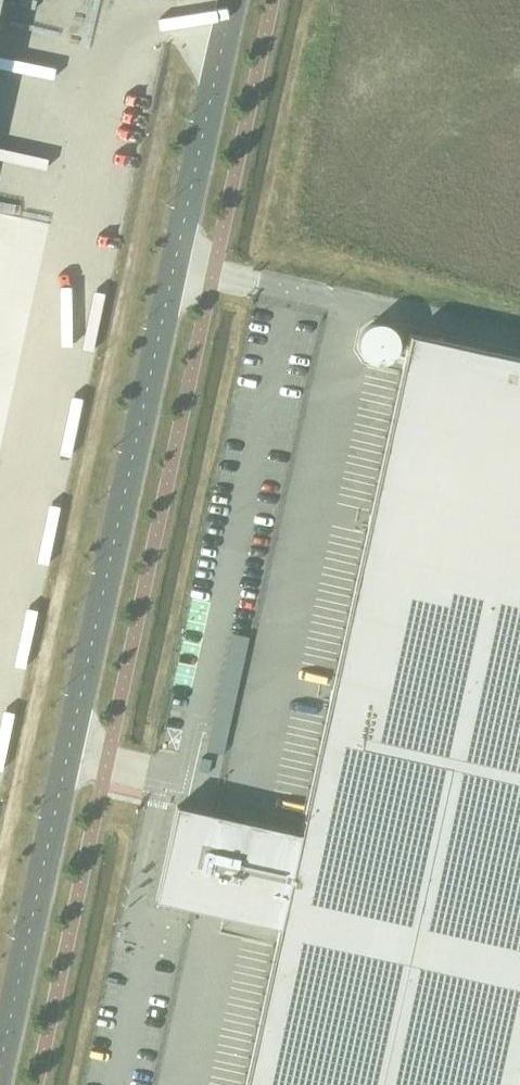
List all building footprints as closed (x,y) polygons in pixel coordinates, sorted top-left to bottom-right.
[(379,364),(389,364),(397,360),(403,352),(405,344),(403,335),(398,327),(390,322),(380,321),(371,325),(364,332),(361,341),(363,351),(369,359),(379,364)] [(519,1065),(519,358),(410,334),(300,832),(252,822),(177,805),(156,900),(230,917),(279,927),(244,1084),(516,1084),(519,1065)]
